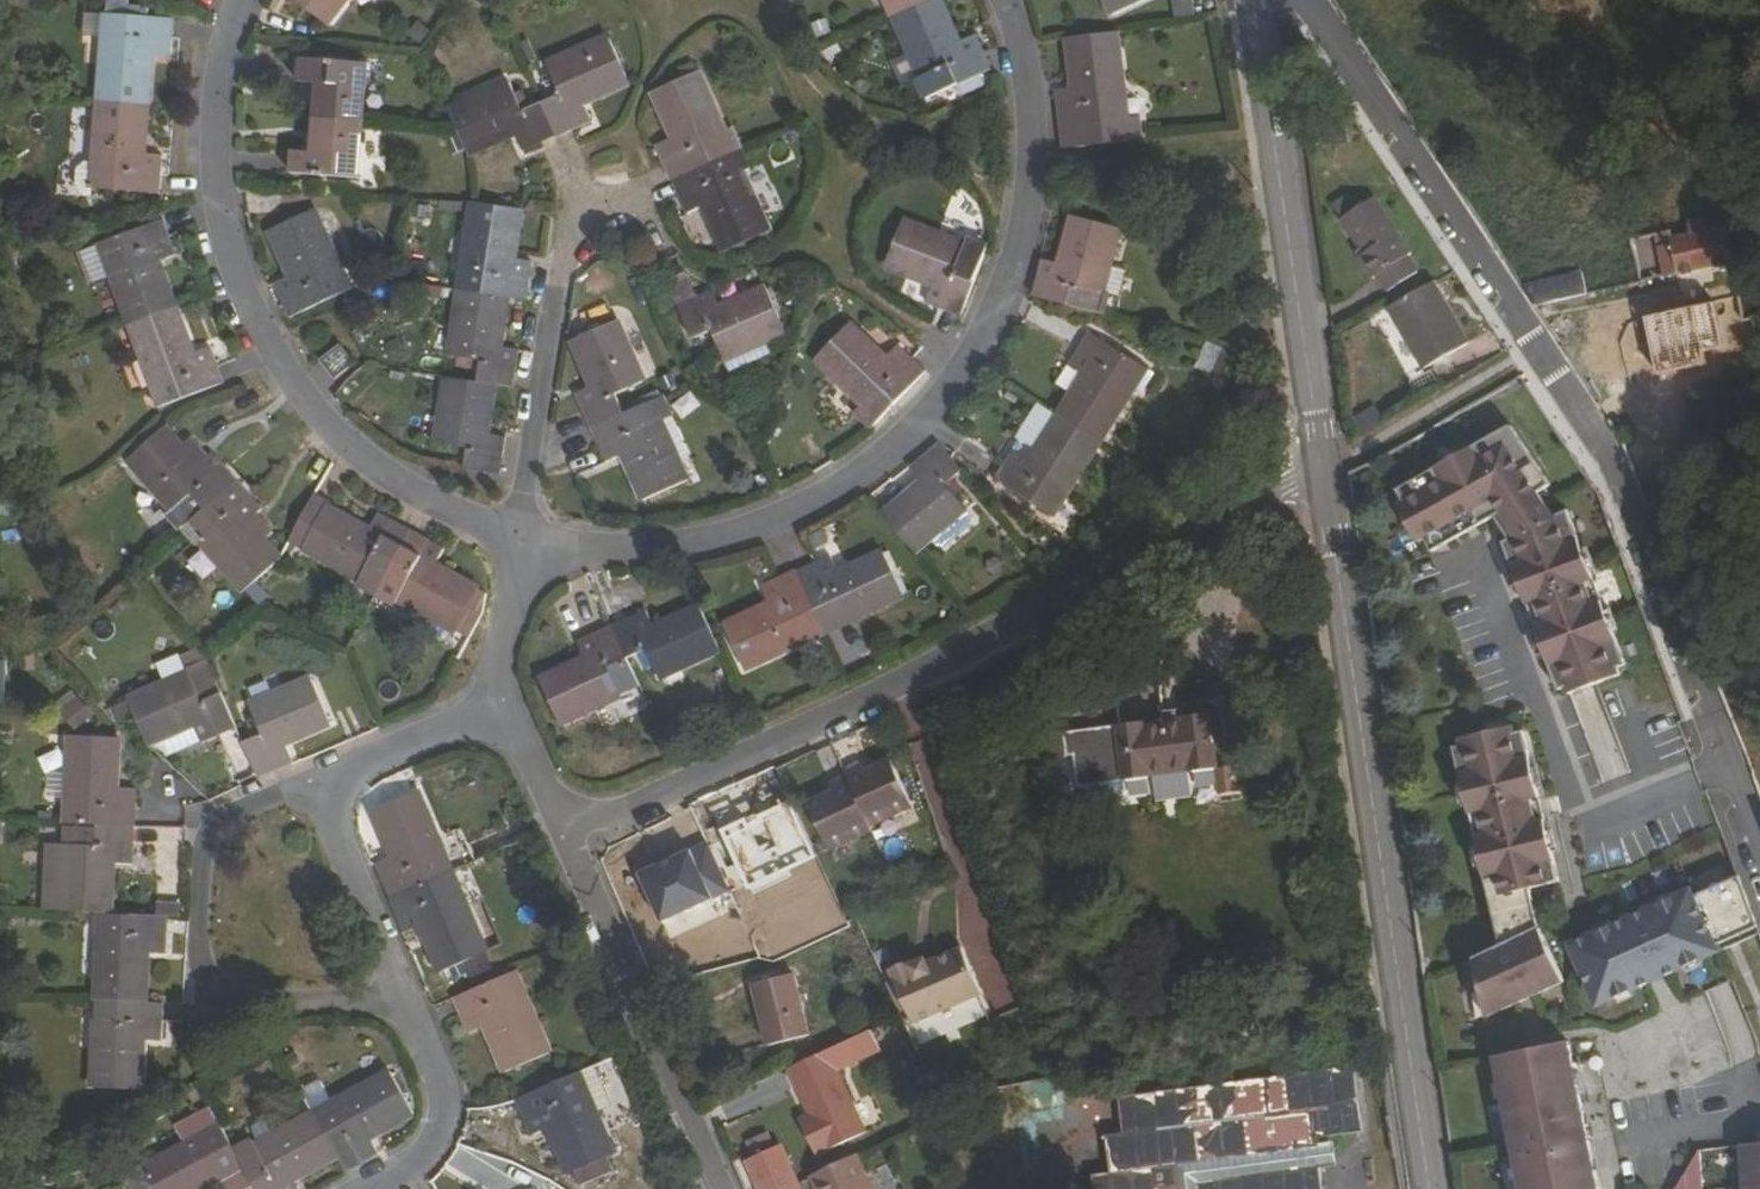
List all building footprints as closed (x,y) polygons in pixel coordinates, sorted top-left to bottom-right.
[(327,25),(346,0),(295,0),(327,25)] [(894,17),(932,0),(886,0),(894,17)] [(976,34),(957,42),(938,0),(932,0),(894,17),(922,78),(918,80),(927,99),(992,70),(984,53),(976,34)] [(1117,13),(1148,0),(1111,0),(1117,13)] [(98,102),(144,106),(148,57),(167,59),(170,20),(104,15),(98,102)] [(1064,152),(1145,141),(1142,116),(1127,117),(1116,33),(1069,39),(1075,88),(1056,91),(1064,152)] [(608,38),(547,66),(559,95),(541,103),(556,136),(574,128),(591,120),(583,102),(628,81),(608,38)] [(335,121),(387,125),(391,67),(321,61),(319,83),(338,84),(335,121)] [(673,182),(741,151),(733,132),(725,135),(697,74),(654,93),(674,137),(657,146),(664,162),(673,182)] [(541,103),(521,112),(508,83),(447,111),(456,130),(467,154),(512,134),(520,152),(537,144),(556,136),(541,103)] [(91,190),(157,195),(160,156),(141,155),(144,106),(98,102),(91,190)] [(335,121),(333,156),(314,154),(312,177),(383,183),(387,125),(335,121)] [(726,253),(769,234),(741,173),(750,169),(741,151),(673,182),(680,198),(689,217),(705,210),(726,253)] [(1332,204),(1342,219),(1357,209),(1348,195),(1332,204)] [(1378,274),(1406,255),(1411,253),(1374,197),(1357,209),(1361,214),(1345,224),(1364,253),(1359,257),(1374,277),(1378,274)] [(514,263),(520,214),(472,207),(460,295),(508,302),(527,305),(532,266),(514,263)] [(1345,224),(1361,214),(1357,209),(1342,219),(1345,224)] [(286,317),(346,290),(310,211),(267,230),(287,275),(270,283),(286,317)] [(1077,212),(1063,259),(1045,254),(1034,292),(1103,311),(1108,292),(1122,296),(1129,272),(1110,266),(1123,226),(1077,212)] [(155,259),(173,252),(160,216),(97,240),(127,322),(172,305),(155,259)] [(1630,238),(1641,282),(1733,262),(1727,226),(1708,230),(1705,219),(1687,222),(1690,234),(1671,238),(1670,231),(1630,238)] [(965,318),(992,252),(974,243),(972,248),(911,221),(892,264),(937,283),(929,301),(965,318)] [(1388,290),(1416,271),(1406,255),(1378,274),(1388,290)] [(685,304),(704,295),(692,270),(674,279),(685,304)] [(1522,284),(1536,306),(1589,294),(1584,270),(1522,284)] [(1433,280),(1390,305),(1425,368),(1468,343),(1433,280)] [(731,368),(733,372),(772,354),(766,340),(779,335),(758,290),(717,308),(710,292),(704,295),(685,304),(699,335),(711,330),(728,369),(731,368)] [(452,361),(481,365),(478,385),(496,388),(515,391),(520,354),(501,351),(508,302),(460,295),(452,361)] [(158,403),(222,380),(208,345),(190,352),(172,305),(127,322),(158,403)] [(617,398),(646,385),(618,324),(574,345),(595,390),(578,398),(593,432),(625,416),(617,398)] [(815,365),(864,411),(859,416),(875,431),(886,421),(896,409),(902,402),(926,377),(897,350),(883,364),(848,331),(815,365)] [(1071,365),(1086,375),(1059,416),(1100,443),(1135,389),(1148,370),(1091,333),(1071,365)] [(342,373),(359,359),(346,343),(328,357),(342,373)] [(1721,360),(1723,382),(1759,380),(1757,358),(1721,360)] [(1135,389),(1143,395),(1156,374),(1148,370),(1135,389)] [(439,446),(469,449),(467,471),(502,475),(507,438),(489,436),(496,388),(478,385),(449,381),(439,446)] [(646,503),(690,483),(680,462),(694,455),(666,398),(625,416),(593,432),(609,465),(625,458),(646,503)] [(1031,459),(1014,448),(995,479),(1052,516),(1100,443),(1059,416),(1031,459)] [(1511,424),(1397,488),(1405,501),(1398,505),(1418,541),(1425,537),(1432,551),(1495,515),(1507,539),(1503,541),(1559,689),(1567,687),(1569,693),(1621,674),(1618,667),(1626,664),(1568,509),(1554,516),(1538,492),(1551,484),(1511,424)] [(211,453),(209,454),(205,458),(190,441),(181,448),(178,444),(163,427),(127,458),(172,509),(195,489),(209,505),(236,481),(211,453)] [(209,454),(190,433),(178,444),(181,448),(190,441),(205,458),(209,454)] [(960,471),(936,443),(909,467),(921,483),(884,516),(916,552),(965,508),(945,484),(960,471)] [(209,505),(223,521),(200,541),(243,589),(278,559),(263,540),(271,532),(257,515),(262,511),(236,481),(209,505)] [(322,507),(325,503),(312,496),(287,543),(376,591),(408,531),(375,514),(367,531),(322,507)] [(376,591),(454,632),(477,589),(433,566),(442,549),(408,531),(376,591)] [(839,577),(831,559),(797,576),(826,636),(905,598),(885,555),(839,577)] [(797,576),(762,592),(771,610),(727,632),(747,674),(826,636),(797,576)] [(698,608),(653,629),(645,611),(609,628),(625,660),(643,651),(657,680),(719,650),(698,608)] [(556,727),(618,697),(605,670),(625,660),(609,628),(574,645),(581,661),(536,683),(556,727)] [(1201,634),(1192,651),(1212,661),(1221,643),(1201,634)] [(150,734),(189,718),(196,735),(212,728),(232,720),(207,658),(125,692),(131,707),(136,720),(143,737),(150,734)] [(327,718),(309,675),(247,701),(258,728),(240,738),(241,739),(253,770),(287,756),(281,739),(327,718)] [(114,714),(131,707),(125,692),(108,699),(114,714)] [(82,696),(62,711),(74,727),(94,713),(82,696)] [(1208,714),(1183,717),(1184,720),(1143,726),(1143,723),(1046,736),(1048,761),(1073,757),(1079,797),(1086,804),(1118,799),(1124,792),(1122,783),(1151,779),(1150,775),(1191,770),(1192,772),(1216,769),(1208,714)] [(163,748),(196,735),(189,718),(150,734),(163,748)] [(220,747),(241,739),(240,738),(232,720),(212,728),(220,747)] [(1453,746),(1501,944),(1540,925),(1530,888),(1560,881),(1523,729),(1516,731),(1514,724),(1459,737),(1461,744),(1453,746)] [(137,787),(117,786),(119,738),(71,735),(68,802),(99,804),(99,825),(135,827),(137,787)] [(897,755),(871,769),(866,760),(849,769),(851,773),(876,823),(919,801),(897,755)] [(838,847),(877,827),(876,823),(851,773),(836,781),(841,789),(815,802),(838,847)] [(450,873),(461,867),(453,847),(441,853),(414,792),(370,811),(391,858),(375,866),(389,899),(450,873)] [(64,910),(112,913),(114,863),(133,864),(135,827),(99,825),(98,846),(67,845),(64,910)] [(761,935),(801,925),(786,864),(745,874),(761,935)] [(474,958),(486,952),(450,873),(389,899),(404,933),(421,925),(442,973),(446,971),(452,985),(480,973),(474,958)] [(1571,944),(1597,1006),(1759,930),(1739,873),(1695,893),(1692,887),(1571,944)] [(122,1001),(138,1001),(140,951),(159,952),(160,915),(125,913),(125,934),(92,932),(89,999),(122,1001)] [(1501,944),(1474,957),(1487,1016),(1564,981),(1540,925),(1501,944)] [(966,942),(930,955),(928,949),(913,954),(912,951),(879,963),(901,1015),(903,1019),(984,988),(966,942)] [(487,1024),(508,1070),(551,1051),(515,971),(454,999),(469,1032),(487,1024)] [(768,1045),(810,1036),(793,974),(752,983),(768,1045)] [(983,999),(911,1020),(917,1041),(989,1019),(983,999)] [(136,1040),(156,1041),(157,1002),(138,1001),(122,1001),(121,1021),(89,1020),(86,1087),(134,1089),(136,1040)] [(838,1072),(879,1051),(868,1030),(789,1067),(811,1113),(817,1126),(806,1131),(818,1156),(867,1131),(838,1072)] [(1495,1056),(1523,1188),(1600,1188),(1568,1040),(1495,1056)] [(1361,1130),(1353,1067),(1118,1097),(1123,1133),(1108,1135),(1113,1173),(1094,1176),(1096,1188),(1320,1188),(1317,1168),(1314,1144),(1313,1136),(1361,1130)] [(604,1158),(610,1155),(593,1114),(606,1108),(589,1070),(513,1102),(529,1137),(547,1129),(567,1175),(573,1172),(581,1188),(612,1175),(604,1158)] [(368,1140),(412,1116),(389,1074),(312,1116),(335,1158),(344,1175),(378,1157),(368,1140)] [(806,1131),(817,1126),(811,1113),(800,1119),(806,1131)] [(312,1116),(255,1147),(253,1143),(233,1152),(241,1165),(254,1188),(297,1188),(292,1181),(335,1158),(312,1116)] [(206,1184),(241,1165),(233,1152),(218,1124),(120,1178),(125,1188),(209,1188),(206,1184)] [(1314,1144),(1317,1168),(1336,1165),(1333,1141),(1314,1144)] [(1743,1144),(1745,1188),(1759,1188),(1759,1142),(1743,1144)] [(780,1146),(747,1161),(760,1188),(799,1188),(796,1182),(780,1146)] [(1675,1188),(1703,1188),(1699,1149),(1675,1188)] [(854,1154),(808,1176),(814,1188),(871,1188),(854,1154)]
